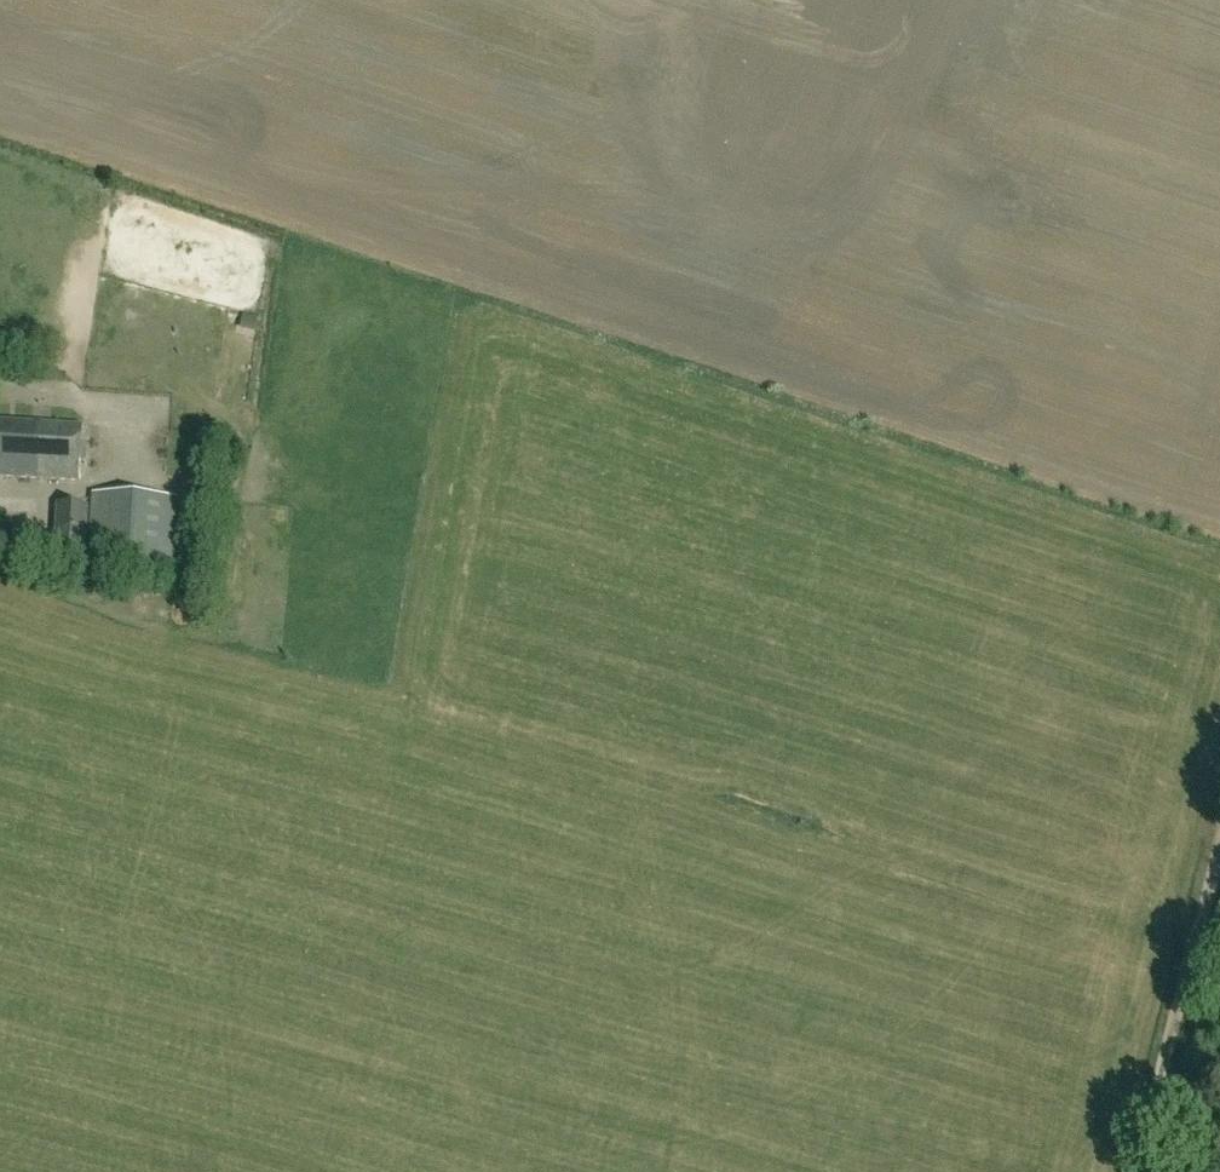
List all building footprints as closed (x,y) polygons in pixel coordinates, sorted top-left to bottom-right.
[(82,425),(0,421),(0,477),(79,481),(82,425)] [(172,571),(176,497),(90,492),(87,566),(172,571)] [(84,561),(87,508),(58,506),(55,559),(84,561)]
